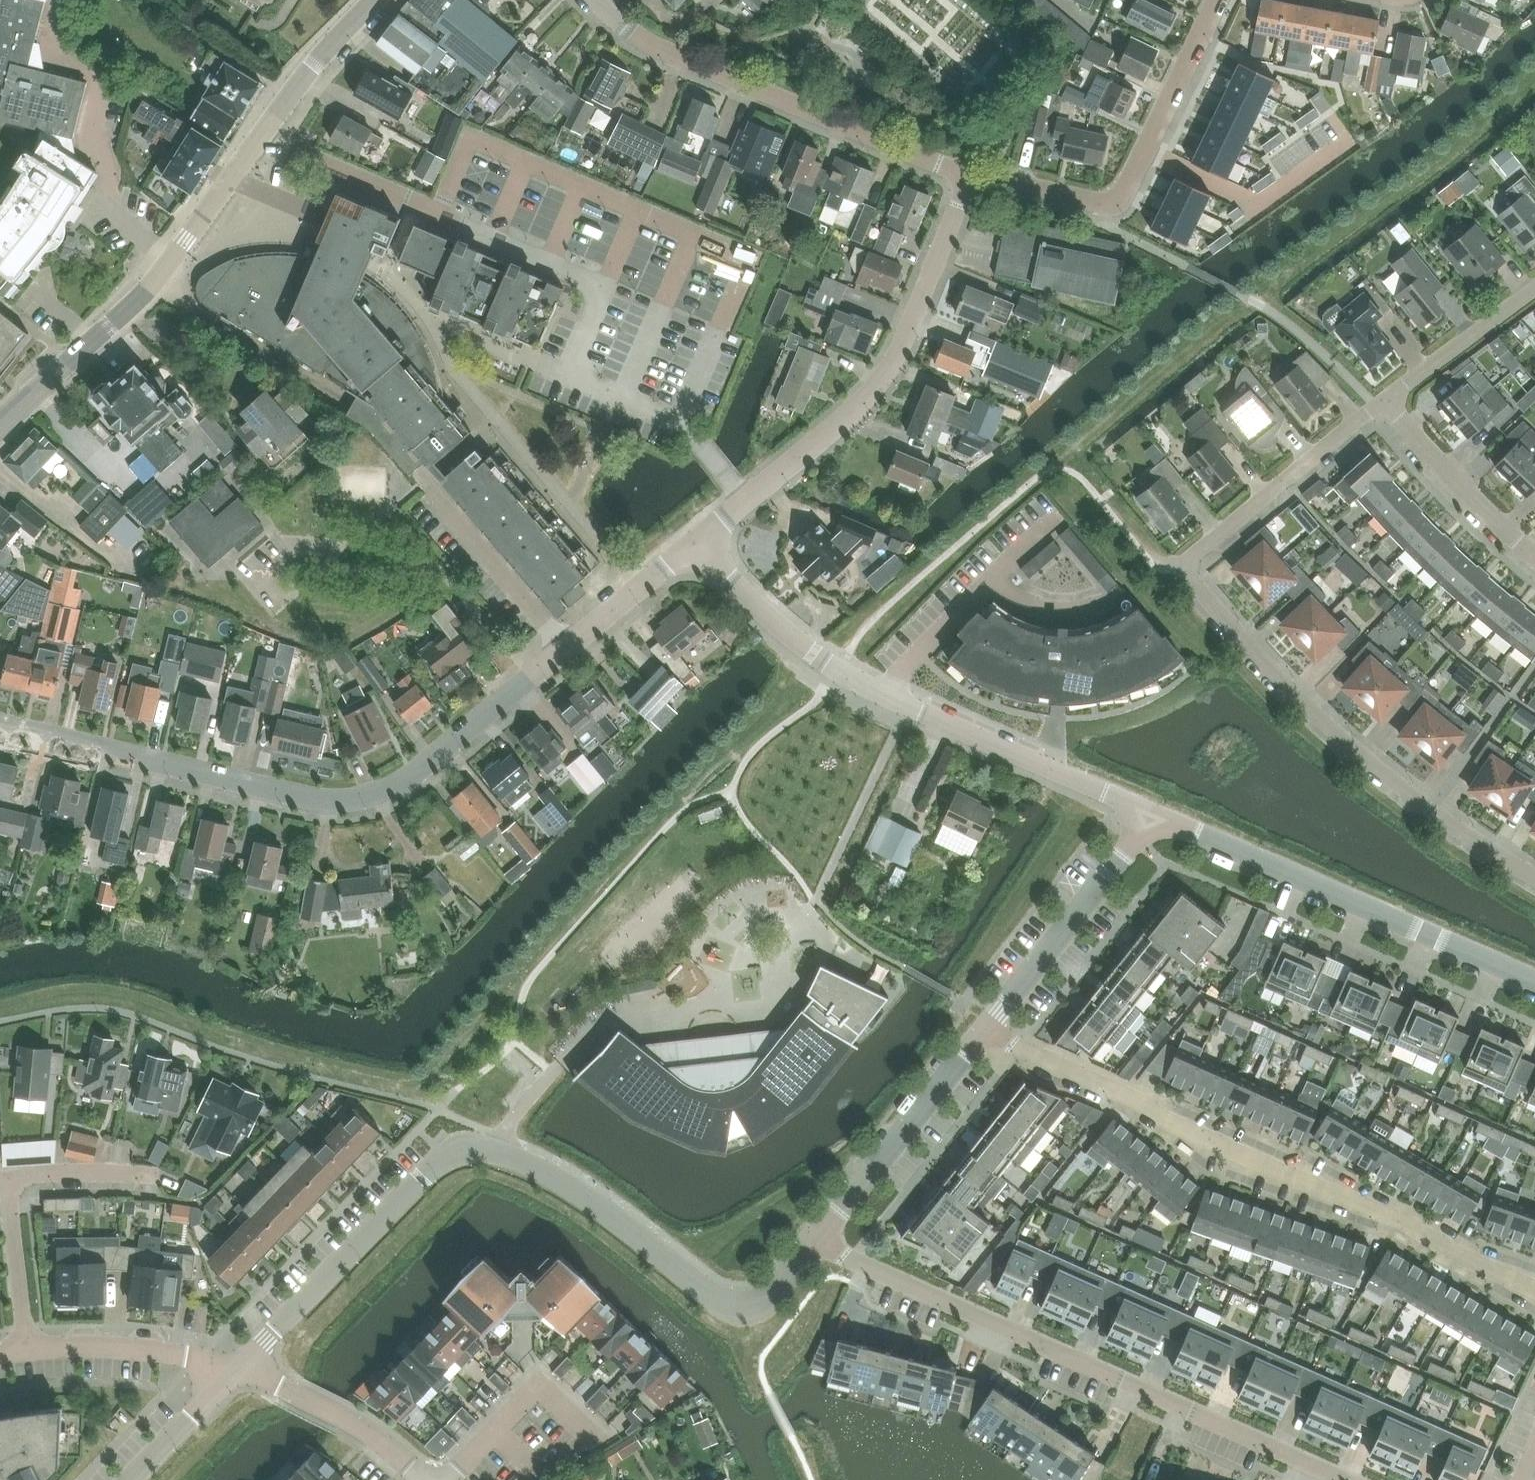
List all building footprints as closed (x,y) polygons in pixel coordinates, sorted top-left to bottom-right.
[(57,247),(59,246),(60,244),(62,242),(63,240),(64,237),(65,235),(65,233),(66,230),(66,228),(65,225),(64,223),(63,220),(61,219),(82,186),(85,189),(96,171),(77,159),(73,138),(87,82),(29,68),(45,1),(47,1),(47,0),(0,0),(0,106),(1,106),(0,110),(0,120),(41,130),(35,154),(26,149),(15,166),(23,171),(5,200),(6,200),(4,203),(3,202),(0,206),(0,294),(1,295),(4,298),(41,253),(40,253),(42,251),(44,251),(46,251),(49,251),(51,250),(53,249),(55,248),(57,247)] [(241,2),(256,12),(263,1),(270,1),(270,0),(242,0),(241,2)] [(377,44),(415,73),(409,83),(430,96),(460,115),(460,114),(517,41),(488,17),(467,0),(411,0),(378,43),(377,44)] [(488,17),(488,16),(489,14),(490,13),(490,11),(490,9),(489,8),(489,6),(488,5),(486,4),(490,0),(467,0),(488,17)] [(678,9),(686,0),(669,0),(678,9)] [(760,0),(743,0),(759,14),(766,6),(760,0)] [(1163,39),(1176,13),(1149,0),(1137,0),(1127,21),(1163,39)] [(1251,55),(1263,58),(1267,34),(1279,36),(1285,3),(1269,0),(1261,0),(1255,31),(1255,32),(1251,55)] [(1285,3),(1279,36),(1290,38),(1286,62),(1297,65),(1308,8),(1285,3)] [(1308,8),(1297,65),(1309,67),(1313,43),(1325,45),(1331,12),(1308,8)] [(1475,53),(1483,36),(1495,41),(1511,24),(1510,24),(1496,18),(1481,10),(1476,20),(1453,9),(1452,9),(1441,32),(1465,43),(1463,47),(1475,53)] [(1331,12),(1325,45),(1349,49),(1355,16),(1331,12)] [(174,28),(196,41),(205,27),(183,13),(174,28)] [(1347,60),(1344,74),(1357,77),(1359,66),(1362,52),(1371,54),(1373,54),(1379,21),(1355,16),(1349,49),(1347,60)] [(1517,18),(1511,24),(1518,31),(1524,24),(1517,18)] [(1382,56),(1377,83),(1393,86),(1396,74),(1422,79),(1424,66),(1420,65),(1425,39),(1399,34),(1395,59),(1382,56)] [(1082,57),(1106,68),(1114,51),(1091,40),(1082,57)] [(1120,66),(1144,77),(1156,54),(1132,42),(1120,66)] [(518,85),(519,86),(537,63),(519,48),(501,71),(507,76),(491,96),(492,97),(485,106),(496,112),(502,104),(505,101),(518,85)] [(189,117),(226,140),(262,83),(211,51),(201,67),(210,73),(205,82),(209,85),(189,117)] [(1369,67),(1364,91),(1375,93),(1377,83),(1382,56),(1371,54),(1369,67)] [(1432,60),(1439,76),(1450,72),(1443,55),(1432,60)] [(601,101),(612,107),(630,72),(604,58),(586,93),(583,98),(595,105),(598,106),(601,101)] [(1335,58),(1331,81),(1340,82),(1342,83),(1344,74),(1347,60),(1335,58)] [(1239,64),(1232,80),(1267,97),(1274,80),(1275,81),(1276,80),(1239,62),(1239,63),(1239,64)] [(505,101),(516,109),(529,94),(536,100),(555,77),(552,75),(552,71),(547,67),(544,68),(537,63),(519,86),(518,85),(505,101)] [(369,70),(355,95),(395,117),(399,119),(416,88),(409,83),(396,75),(392,83),(369,70)] [(1098,74),(1086,99),(1100,107),(1124,118),(1137,93),(1113,81),(1098,74)] [(555,77),(536,100),(530,108),(546,122),(562,103),(572,90),(565,85),(565,81),(560,77),(556,78),(555,77)] [(1232,80),(1224,96),(1259,113),(1267,97),(1232,80)] [(1377,83),(1375,93),(1390,99),(1393,86),(1377,83)] [(1067,85),(1061,97),(1078,106),(1084,93),(1067,85)] [(579,96),(572,90),(562,103),(572,110),(579,96)] [(637,115),(643,102),(627,95),(621,107),(637,115)] [(579,96),(572,110),(568,117),(564,125),(580,133),(595,105),(583,98),(579,96)] [(1224,96),(1216,112),(1251,129),(1259,113),(1224,96)] [(146,98),(135,117),(150,126),(145,135),(158,143),(163,134),(176,143),(188,124),(162,108),(146,98)] [(668,136),(656,167),(659,169),(657,172),(703,191),(704,191),(723,144),(714,140),(721,122),(713,118),(717,109),(694,100),(682,127),(681,127),(675,139),(668,136)] [(504,102),(499,108),(503,112),(508,105),(504,102)] [(1033,106),(1027,132),(1043,136),(1048,109),(1033,106)] [(1315,108),(1305,115),(1310,123),(1320,117),(1315,108)] [(1216,112),(1208,129),(1243,146),(1251,129),(1216,112)] [(608,144),(656,167),(668,136),(623,114),(608,144)] [(1305,115),(1295,122),(1301,130),(1310,123),(1305,115)] [(367,142),(380,148),(384,140),(371,133),(371,132),(343,117),(331,139),(360,155),(367,142)] [(1063,157),(1102,166),(1108,137),(1069,129),(1071,120),(1058,117),(1054,138),(1066,140),(1063,157)] [(750,123),(746,134),(741,132),(734,149),(723,144),(704,191),(703,191),(696,208),(715,215),(734,169),(743,173),(744,170),(767,179),(784,137),(750,123)] [(161,159),(155,169),(191,192),(192,193),(193,193),(204,176),(206,177),(214,164),(212,163),(223,146),(188,124),(176,143),(165,161),(161,159)] [(553,126),(543,139),(553,146),(560,132),(553,126)] [(1208,129),(1200,145),(1235,162),(1243,146),(1208,129)] [(1364,137),(1365,133),(1363,131),(1360,131),(1357,133),(1357,136),(1358,137),(1359,138),(1362,139),(1362,138),(1364,137)] [(1281,132),(1271,139),(1277,147),(1287,140),(1281,132)] [(1271,139),(1262,146),(1267,154),(1277,147),(1271,139)] [(818,201),(830,171),(821,168),(823,164),(815,160),(819,151),(797,142),(783,175),(788,176),(783,188),(796,193),(796,192),(818,201)] [(1192,161),(1191,162),(1228,180),(1228,178),(1235,162),(1200,145),(1193,161),(1192,161)] [(1507,148),(1496,158),(1510,175),(1522,165),(1507,148)] [(433,153),(427,166),(439,172),(445,160),(433,153)] [(838,159),(826,187),(825,189),(831,192),(825,205),(840,211),(846,197),(862,204),(874,174),(838,159)] [(1272,172),(1262,179),(1267,187),(1277,180),(1272,172)] [(153,173),(143,188),(158,198),(168,182),(153,173)] [(1459,182),(1466,193),(1477,185),(1469,174),(1459,182)] [(1525,176),(1505,193),(1514,205),(1499,217),(1526,250),(1534,243),(1534,209),(1533,206),(1534,205),(1534,188),(1525,176)] [(1175,179),(1167,195),(1202,212),(1210,196),(1211,196),(1212,195),(1175,177),(1174,178),(1175,179)] [(1262,179),(1252,186),(1258,194),(1267,187),(1262,179)] [(1463,194),(1453,182),(1444,189),(1454,202),(1463,194)] [(907,224),(918,229),(931,197),(907,188),(903,197),(898,195),(889,217),(891,218),(886,229),(884,228),(876,249),(895,257),(904,236),(902,235),(907,224)] [(169,213),(179,199),(165,190),(156,204),(169,213)] [(347,415),(358,421),(362,423),(365,426),(368,428),(371,430),(373,433),(376,436),(410,475),(425,462),(431,469),(432,468),(431,467),(471,432),(444,400),(441,402),(439,386),(435,369),(429,353),(421,338),(412,324),(405,314),(390,298),(377,287),(364,279),(370,265),(375,251),(386,256),(401,219),(338,192),(318,239),(310,258),(303,257),(286,255),(269,255),(252,257),(236,262),(234,258),(215,268),(204,274),(201,277),(199,279),(198,283),(197,285),(196,291),(197,294),(197,296),(199,298),(201,300),(246,328),(321,381),(324,376),(348,389),(347,390),(357,397),(347,415)] [(188,208),(197,194),(196,193),(187,207),(188,208)] [(1167,195),(1160,211),(1195,228),(1202,212),(1167,195)] [(876,210),(866,206),(852,239),(861,244),(876,210)] [(1238,207),(1229,214),(1235,222),(1244,215),(1239,207),(1238,207)] [(1151,227),(1150,228),(1187,246),(1188,245),(1187,244),(1195,228),(1160,211),(1152,228),(1151,227)] [(1007,219),(999,259),(995,276),(1034,285),(1033,286),(1114,304),(1123,262),(1122,262),(1126,245),(1007,219)] [(1387,229),(1399,244),(1409,235),(1397,220),(1387,229)] [(513,337),(539,348),(564,289),(416,225),(400,262),(424,273),(423,279),(425,286),(428,292),(434,296),(431,304),(459,316),(460,314),(484,325),(484,326),(512,338),(513,337)] [(1505,263),(1476,227),(1465,235),(1464,234),(1463,234),(1462,233),(1461,233),(1459,233),(1458,233),(1457,234),(1456,235),(1455,236),(1454,237),(1454,239),(1454,240),(1454,241),(1454,243),(1455,244),(1445,252),(1470,283),(1490,267),(1494,272),(1505,263)] [(1228,233),(1218,239),(1224,247),(1233,240),(1228,233)] [(1218,239),(1208,246),(1214,254),(1224,247),(1218,239)] [(856,270),(862,273),(858,283),(869,288),(871,283),(892,291),(894,287),(896,287),(900,286),(904,276),(902,272),(900,272),(902,267),(870,254),(856,249),(852,260),(856,270)] [(1396,298),(1421,329),(1431,321),(1433,323),(1436,323),(1442,318),(1442,315),(1441,313),(1443,311),(1425,289),(1436,281),(1412,251),(1394,266),(1410,286),(1396,298)] [(843,300),(848,287),(825,278),(820,290),(843,300)] [(987,316),(1006,324),(1014,306),(967,287),(956,314),(984,325),(987,316)] [(1442,287),(1434,294),(1448,310),(1456,303),(1442,287)] [(866,354),(869,346),(878,325),(854,315),(853,318),(838,311),(843,300),(820,290),(813,288),(806,306),(836,318),(828,338),(852,348),(851,348),(866,354)] [(1370,368),(1373,366),(1374,367),(1378,367),(1385,362),(1385,358),(1385,357),(1394,349),(1373,324),(1383,317),(1364,294),(1343,312),(1348,319),(1335,330),(1347,345),(1350,343),(1370,368)] [(1014,315),(1039,325),(1045,308),(1021,298),(1014,315)] [(29,334),(0,310),(0,370),(29,334)] [(1267,323),(1258,324),(1258,333),(1268,333),(1267,323)] [(965,377),(970,364),(984,369),(981,377),(1041,400),(1054,365),(971,331),(964,348),(946,341),(936,365),(965,377)] [(813,388),(817,390),(829,359),(819,355),(823,345),(791,332),(790,336),(785,346),(799,352),(784,388),(783,388),(777,403),(802,413),(813,388)] [(1499,358),(1509,350),(1499,338),(1499,337),(1489,345),(1499,358)] [(1079,358),(1066,352),(1060,367),(1073,373),(1079,358)] [(1307,354),(1294,364),(1298,369),(1277,387),(1303,420),(1326,402),(1318,391),(1333,379),(1307,354)] [(1455,423),(1494,389),(1473,363),(1454,378),(1461,387),(1440,406),(1455,423)] [(188,421),(194,416),(194,409),(178,391),(165,402),(159,394),(162,391),(165,383),(159,376),(151,378),(145,371),(142,374),(136,368),(114,387),(111,384),(104,383),(96,390),(95,398),(162,474),(185,454),(165,431),(168,429),(169,430),(181,420),(188,421)] [(1272,441),(1274,438),(1276,435),(1279,432),(1281,428),(1280,427),(1277,423),(1286,415),(1259,381),(1237,400),(1238,402),(1224,414),(1227,417),(1225,419),(1236,432),(1237,430),(1249,445),(1251,443),(1253,445),(1255,446),(1256,447),(1258,448),(1260,449),(1263,449),(1265,449),(1268,448),(1270,448),(1273,447),(1275,445),(1277,443),(1276,442),(1274,444),(1272,441)] [(922,402),(918,411),(993,442),(1004,410),(977,398),(969,418),(950,411),(955,398),(928,387),(927,389),(925,388),(922,389),(918,398),(920,401),(922,402)] [(1517,405),(1524,413),(1534,403),(1534,388),(1517,405)] [(1494,389),(1455,423),(1469,440),(1491,421),(1499,430),(1516,413),(1503,400),(1494,389)] [(240,431),(273,467),(278,468),(308,441),(295,426),(306,417),(284,392),(273,402),(267,395),(245,414),(251,421),(240,431)] [(935,446),(942,430),(961,438),(955,452),(968,458),(991,441),(993,442),(918,411),(915,419),(913,419),(909,420),(906,428),(907,431),(909,432),(908,434),(935,446)] [(1188,462),(1215,493),(1237,475),(1218,452),(1230,443),(1212,421),(1191,439),(1201,451),(1188,462)] [(1515,431),(1507,438),(1515,447),(1496,467),(1512,483),(1534,459),(1534,434),(1524,423),(1515,431)] [(59,451),(36,429),(3,463),(26,484),(27,483),(34,490),(49,475),(43,469),(59,451)] [(220,463),(230,474),(246,460),(236,448),(220,463)] [(575,586),(592,572),(491,455),(477,467),(475,464),(484,456),(477,449),(467,457),(468,457),(441,481),(558,617),(569,607),(582,595),(575,586)] [(943,471),(954,475),(958,466),(937,458),(934,467),(929,465),(929,464),(899,452),(890,476),(920,488),(924,478),(929,480),(930,477),(939,481),(943,471)] [(1371,455),(1352,472),(1368,489),(1385,474),(1386,475),(1388,473),(1371,455)] [(1512,483),(1528,499),(1534,491),(1534,459),(1512,483)] [(208,460),(192,473),(199,482),(215,468),(208,460)] [(1151,473),(1160,483),(1138,501),(1165,534),(1190,513),(1173,494),(1186,483),(1167,460),(1151,473)] [(958,465),(958,466),(954,475),(953,476),(963,480),(968,469),(958,465)] [(1358,500),(1357,499),(1368,489),(1352,472),(1333,488),(1350,507),(1358,500)] [(1401,492),(1386,475),(1385,474),(1368,489),(1357,499),(1358,500),(1365,509),(1373,517),(1401,492)] [(222,481),(174,523),(210,566),(234,546),(240,553),(265,531),(222,481)] [(1321,481),(1311,489),(1318,496),(1327,489),(1321,481)] [(92,514),(80,527),(98,543),(107,533),(124,515),(128,512),(110,495),(108,498),(97,488),(94,485),(78,501),(92,514)] [(1302,496),(1308,504),(1318,496),(1311,489),(1302,496)] [(1389,534),(1416,509),(1401,492),(1373,517),(1389,534)] [(12,514),(0,504),(0,546),(1,547),(4,543),(20,524),(35,536),(47,521),(22,501),(12,514)] [(1301,503),(1291,512),(1298,519),(1307,511),(1301,503)] [(1406,552),(1433,525),(1416,509),(1389,534),(1406,552)] [(865,539),(869,544),(876,530),(843,516),(837,529),(839,531),(833,537),(818,521),(794,544),(802,552),(793,560),(812,580),(820,572),(828,581),(855,555),(852,552),(865,539)] [(1423,569),(1449,542),(1441,534),(1433,525),(1406,552),(1414,560),(1423,569)] [(1344,542),(1353,534),(1346,527),(1337,535),(1344,542)] [(1254,555),(1235,571),(1250,589),(1283,560),(1274,551),(1279,545),(1265,528),(1245,545),(1254,555)] [(1117,585),(1069,529),(1060,536),(1107,591),(1109,593),(1117,585)] [(1350,550),(1359,541),(1353,534),(1344,542),(1350,550)] [(903,543),(892,538),(888,549),(898,553),(903,543)] [(1054,541),(1022,569),(1030,578),(1062,550),(1054,541)] [(1440,586),(1466,558),(1449,542),(1423,569),(1440,586)] [(1346,553),(1335,565),(1336,566),(1342,572),(1353,560),(1346,553)] [(898,558),(886,569),(895,578),(907,568),(898,558)] [(1458,602),(1483,574),(1466,558),(1440,586),(1449,594),(1458,602)] [(1294,600),(1312,583),(1298,567),(1292,570),(1283,560),(1250,589),(1266,607),(1285,590),(1294,600)] [(1380,577),(1388,569),(1381,562),(1373,571),(1380,577)] [(0,596),(6,600),(25,578),(6,568),(0,565),(0,596)] [(1387,584),(1395,575),(1388,569),(1380,577),(1387,584)] [(1467,610),(1477,618),(1501,589),(1483,574),(1458,602),(1467,610)] [(32,618),(44,621),(52,592),(26,579),(1,610),(32,618)] [(1300,644),(1331,614),(1323,605),(1327,598),(1312,583),(1294,600),(1303,611),(1284,627),(1300,644)] [(77,609),(81,592),(72,590),(54,585),(50,602),(77,609)] [(1519,604),(1510,596),(1501,589),(1477,618),(1495,633),(1519,604)] [(1385,591),(1375,601),(1386,612),(1396,602),(1385,591)] [(423,608),(444,634),(433,643),(438,650),(428,659),(441,675),(436,679),(449,695),(473,676),(467,669),(471,666),(465,659),(475,652),(458,630),(464,625),(440,595),(423,608)] [(1412,616),(1420,608),(1413,601),(1405,610),(1412,616)] [(53,696),(55,697),(62,667),(70,669),(76,647),(72,646),(80,610),(77,609),(50,602),(43,631),(29,690),(41,693),(40,698),(52,701),(53,696)] [(1128,693),(1130,692),(1128,688),(1140,681),(1142,686),(1148,684),(1145,677),(1153,673),(1156,680),(1158,679),(1156,674),(1166,665),(1169,670),(1174,668),(1170,662),(1177,656),(1182,661),(1184,660),(1169,643),(1168,643),(1163,637),(1163,636),(1138,607),(1122,619),(1105,628),(1086,633),(1066,635),(1047,633),(1029,629),(1011,621),(995,610),(987,602),(958,633),(968,642),(951,663),(952,664),(955,660),(967,667),(964,672),(968,675),(972,670),(980,674),(976,681),(978,682),(980,677),(994,682),(991,687),(996,690),(999,684),(1007,687),(1005,694),(1007,694),(1008,690),(1036,694),(1035,702),(1037,702),(1039,695),(1054,698),(1054,693),(1066,693),(1066,704),(1069,704),(1069,699),(1082,696),(1082,703),(1088,703),(1088,695),(1096,694),(1098,701),(1100,701),(1099,696),(1112,691),(1113,697),(1119,696),(1117,689),(1125,686),(1128,693)] [(1408,614),(1398,604),(1389,614),(1399,623),(1408,614)] [(1514,648),(1534,621),(1534,617),(1519,604),(1495,633),(1514,648)] [(670,620),(655,633),(661,641),(650,649),(682,679),(692,671),(680,656),(706,635),(683,606),(668,617),(670,620)] [(1420,608),(1412,616),(1419,623),(1427,614),(1420,608)] [(1347,619),(1341,623),(1331,614),(1300,644),(1316,661),(1335,643),(1343,652),(1362,635),(1347,619)] [(124,615),(119,635),(132,638),(137,618),(124,615)] [(1514,648),(1534,663),(1533,664),(1534,664),(1534,663),(1534,621),(1514,648)] [(27,659),(11,655),(5,684),(29,690),(43,631),(33,631),(32,637),(24,634),(20,648),(29,650),(27,659)] [(160,656),(177,661),(185,636),(168,631),(160,656)] [(1451,647),(1460,638),(1453,632),(1444,640),(1451,647)] [(1458,654),(1467,645),(1460,638),(1451,647),(1458,654)] [(1370,643),(1353,662),(1363,670),(1346,689),(1364,705),(1397,667),(1399,665),(1385,653),(1384,655),(1370,643)] [(183,675),(220,684),(228,653),(191,644),(183,675)] [(71,670),(75,671),(72,684),(86,687),(82,703),(84,703),(83,706),(85,709),(93,711),(96,709),(97,706),(108,709),(119,664),(106,661),(104,673),(92,670),(95,658),(82,655),(83,647),(76,646),(71,670)] [(357,667),(347,651),(332,655),(346,675),(357,667)] [(256,677),(272,681),(278,658),(262,655),(256,677)] [(357,665),(379,694),(389,687),(367,658),(357,665)] [(136,684),(129,715),(153,721),(161,689),(175,692),(181,665),(163,661),(160,675),(151,673),(152,667),(134,662),(129,682),(136,684)] [(1469,686),(1477,675),(1460,662),(1452,674),(1469,686)] [(1490,679),(1497,669),(1489,663),(1482,673),(1490,679)] [(1330,686),(1344,671),(1338,666),(1324,680),(1330,686)] [(1408,710),(1424,690),(1415,682),(1397,667),(1364,705),(1381,720),(1398,701),(1408,710)] [(663,668),(647,686),(667,704),(683,686),(663,668)] [(1497,685),(1505,675),(1497,669),(1490,679),(1497,685)] [(276,670),(273,681),(285,684),(288,673),(276,670)] [(692,671),(682,679),(691,688),(700,681),(692,671)] [(265,711),(272,681),(256,677),(254,677),(250,692),(230,687),(226,702),(230,703),(222,736),(227,737),(226,741),(240,745),(241,741),(247,742),(256,709),(265,711)] [(407,696),(395,705),(410,724),(433,707),(411,678),(400,686),(407,696)] [(584,690),(576,697),(612,741),(621,734),(606,716),(616,707),(594,681),(592,683),(590,680),(581,687),(584,690)] [(266,712),(279,715),(287,685),(285,684),(273,681),(266,712)] [(366,697),(360,686),(343,695),(349,705),(366,697)] [(651,722),(652,720),(667,704),(647,686),(631,704),(651,722)] [(1421,752),(1447,718),(1437,711),(1441,704),(1424,690),(1408,710),(1419,719),(1402,738),(1421,752)] [(178,727),(205,734),(214,702),(183,694),(179,708),(183,709),(178,727)] [(612,741),(576,697),(557,712),(580,738),(589,730),(604,748),(612,741)] [(365,753),(391,740),(373,705),(347,718),(365,753)] [(1464,722),(1458,727),(1447,718),(1421,752),(1439,767),(1455,747),(1464,755),(1485,729),(1475,721),(1470,727),(1464,722)] [(274,749),(318,760),(325,732),(281,721),(274,749)] [(520,743),(542,769),(567,749),(558,738),(554,742),(541,726),(520,743)] [(1492,804),(1515,768),(1505,761),(1508,754),(1490,742),(1476,763),(1486,770),(1472,791),(1492,804)] [(581,752),(564,765),(585,792),(602,779),(581,752)] [(505,797),(527,779),(529,778),(511,757),(501,765),(498,762),(483,776),(503,800),(505,797)] [(1492,804),(1511,817),(1525,796),(1534,803),(1534,772),(1520,762),(1515,768),(1492,804)] [(11,797),(18,768),(0,763),(0,795),(11,797)] [(71,814),(68,825),(82,828),(90,793),(78,790),(80,782),(55,777),(50,795),(45,794),(42,807),(71,814)] [(534,788),(527,779),(505,797),(512,806),(534,788)] [(115,786),(114,790),(103,788),(92,835),(108,839),(103,860),(124,865),(130,840),(119,837),(129,794),(126,793),(127,789),(115,786)] [(472,786),(454,801),(483,836),(501,821),(472,786)] [(550,788),(539,796),(564,825),(574,816),(550,788)] [(975,802),(959,795),(945,824),(981,842),(995,815),(974,804),(975,802)] [(138,848),(149,851),(158,853),(162,837),(176,841),(184,808),(159,802),(152,830),(141,827),(136,848),(138,848)] [(725,815),(721,806),(698,814),(701,824),(725,815)] [(22,838),(27,815),(0,808),(0,832),(22,838)] [(21,846),(36,849),(44,819),(29,815),(21,846)] [(187,848),(180,876),(193,879),(195,870),(229,878),(236,846),(225,843),(229,827),(203,821),(196,850),(187,848)] [(516,822),(503,833),(528,863),(541,853),(516,822)] [(923,836),(894,823),(879,854),(908,868),(923,836)] [(461,857),(473,842),(458,830),(446,846),(461,857)] [(249,873),(290,883),(293,870),(278,867),(282,850),(256,844),(249,873)] [(505,874),(512,883),(531,868),(524,859),(505,874)] [(307,878),(300,917),(320,921),(322,910),(342,908),(342,910),(363,908),(395,904),(390,864),(372,866),(373,877),(328,882),(307,878)] [(887,882),(899,886),(904,869),(893,865),(887,882)] [(441,897),(453,887),(437,866),(424,877),(441,897)] [(191,884),(180,882),(177,894),(188,896),(191,884)] [(13,891),(22,894),(25,885),(15,883),(13,891)] [(1143,931),(1142,931),(1193,972),(1197,967),(1227,929),(1205,912),(1184,895),(1167,915),(1164,912),(1164,911),(1163,911),(1145,933),(1143,931)] [(1221,913),(1245,921),(1251,903),(1227,895),(1221,913)] [(251,949),(272,955),(281,922),(259,916),(251,949)] [(1242,954),(1233,966),(1241,972),(1252,959),(1265,929),(1255,925),(1242,954)] [(1129,948),(1165,977),(1165,976),(1162,974),(1175,958),(1192,972),(1193,972),(1142,931),(1142,932),(1145,934),(1132,950),(1129,948)] [(1265,989),(1287,999),(1305,957),(1303,956),(1305,952),(1285,943),(1280,954),(1269,949),(1259,971),(1271,976),(1268,982),(1265,989)] [(1116,965),(1115,965),(1151,994),(1152,993),(1149,991),(1162,975),(1164,977),(1165,977),(1129,948),(1129,949),(1131,951),(1119,967),(1116,965)] [(1307,958),(1305,957),(1287,999),(1308,1008),(1320,1013),(1335,978),(1323,973),(1328,962),(1309,953),(1307,958)] [(605,1048),(574,1077),(573,1078),(575,1079),(580,1074),(634,1117),(698,1145),(728,1150),(729,1138),(747,1131),(752,1139),(809,1098),(852,1043),(858,1047),(859,1045),(853,1042),(889,996),(829,967),(822,964),(808,992),(815,997),(805,1009),(804,1008),(804,1009),(788,1028),(640,1045),(620,1029),(605,1048)] [(1151,994),(1115,965),(1115,966),(1118,968),(1105,984),(1102,981),(1102,982),(1142,1014),(1142,1013),(1135,1008),(1148,992),(1151,994)] [(1320,1013),(1331,1018),(1353,1027),(1371,986),(1369,985),(1371,981),(1351,972),(1346,983),(1335,978),(1320,1013)] [(1089,999),(1088,999),(1128,1031),(1142,1014),(1102,982),(1104,985),(1092,1001),(1089,999)] [(1386,1042),(1401,1007),(1390,1002),(1394,991),(1375,982),(1373,987),(1371,986),(1353,1027),(1374,1037),(1386,1042)] [(1192,988),(1187,995),(1195,1001),(1200,995),(1192,988)] [(1187,995),(1182,1001),(1190,1008),(1195,1001),(1187,995)] [(1075,1015),(1075,1016),(1115,1048),(1128,1031),(1088,999),(1091,1002),(1078,1018),(1075,1015)] [(1417,1001),(1412,1012),(1401,1007),(1386,1042),(1397,1047),(1419,1056),(1437,1015),(1435,1014),(1437,1009),(1417,1001)] [(1223,1009),(1209,1003),(1205,1012),(1219,1018),(1223,1009)] [(1242,1017),(1229,1011),(1225,1021),(1238,1026),(1242,1017)] [(1467,1036),(1456,1031),(1460,1020),(1441,1011),(1438,1016),(1437,1015),(1419,1056),(1440,1066),(1445,1054),(1457,1059),(1467,1036)] [(1114,1048),(1115,1048),(1075,1016),(1077,1019),(1056,1046),(1080,1057),(1081,1056),(1078,1055),(1082,1050),(1094,1060),(1107,1043),(1114,1048)] [(1255,1023),(1242,1017),(1238,1026),(1251,1032),(1255,1023)] [(1165,1022),(1160,1028),(1168,1035),(1173,1029),(1165,1022)] [(1305,1024),(1300,1036),(1308,1040),(1313,1027),(1305,1024)] [(1313,1027),(1308,1040),(1315,1043),(1320,1030),(1313,1027)] [(1160,1028),(1155,1035),(1163,1041),(1168,1035),(1160,1028)] [(1282,1035),(1269,1029),(1264,1038),(1277,1044),(1282,1035)] [(1503,1044),(1501,1043),(1503,1038),(1483,1030),(1478,1041),(1467,1036),(1457,1059),(1468,1064),(1463,1076),(1484,1085),(1503,1044)] [(1277,1044),(1290,1050),(1294,1040),(1282,1035),(1277,1044)] [(80,1070),(77,1081),(82,1082),(82,1083),(84,1084),(83,1087),(94,1090),(94,1094),(113,1099),(115,1088),(123,1090),(129,1065),(121,1063),(124,1050),(113,1047),(114,1041),(95,1036),(89,1061),(81,1059),(79,1070),(80,1070)] [(1526,1049),(1506,1040),(1504,1045),(1503,1044),(1484,1085),(1506,1095),(1511,1083),(1523,1088),(1533,1065),(1521,1060),(1526,1049)] [(1186,1091),(1200,1060),(1204,1051),(1183,1041),(1180,1047),(1170,1042),(1149,1069),(1167,1077),(1165,1082),(1186,1091)] [(52,1050),(20,1047),(16,1095),(48,1098),(50,1074),(63,1075),(65,1053),(52,1052),(52,1050)] [(1321,1052),(1308,1047),(1304,1056),(1317,1062),(1321,1052)] [(1317,1062),(1330,1067),(1334,1058),(1321,1052),(1317,1062)] [(162,1100),(164,1092),(182,1096),(188,1069),(171,1065),(172,1060),(146,1053),(136,1094),(162,1100)] [(1142,1069),(1147,1062),(1139,1056),(1133,1062),(1142,1069)] [(1220,1069),(1200,1060),(1186,1091),(1206,1100),(1220,1069)] [(1142,1069),(1133,1062),(1121,1077),(1132,1081),(1142,1069)] [(1365,1065),(1362,1071),(1360,1075),(1373,1080),(1378,1071),(1365,1065)] [(1533,1065),(1523,1088),(1534,1093),(1529,1105),(1534,1107),(1534,1066),(1533,1065)] [(1206,1100),(1226,1109),(1240,1078),(1220,1069),(1206,1100)] [(1373,1080),(1386,1086),(1390,1077),(1378,1071),(1373,1080)] [(1260,1086),(1240,1078),(1226,1109),(1246,1118),(1260,1086)] [(243,1092),(215,1079),(199,1111),(210,1116),(204,1127),(211,1130),(206,1141),(231,1153),(242,1132),(248,1135),(264,1103),(257,1099),(259,1096),(245,1089),(243,1092)] [(1011,1103),(1008,1100),(1008,1101),(1041,1127),(1048,1133),(1070,1105),(1063,1099),(1039,1089),(1038,1090),(1040,1091),(1037,1095),(1025,1086),(1027,1084),(1026,1083),(1011,1103)] [(1279,1095),(1260,1086),(1246,1118),(1265,1126),(1279,1095)] [(304,1104),(309,1110),(329,1090),(320,1087),(304,1104)] [(1414,1094),(1402,1088),(1397,1098),(1410,1103),(1414,1094)] [(1302,1094),(1298,1103),(1284,1135),(1305,1144),(1323,1103),(1302,1094)] [(1410,1103),(1423,1109),(1427,1100),(1414,1094),(1410,1103)] [(1298,1103),(1279,1095),(1265,1126),(1284,1135),(1298,1103)] [(995,1117),(994,1118),(1027,1144),(1034,1150),(1048,1133),(1041,1127),(1008,1101),(1007,1101),(1010,1104),(997,1119),(995,1117)] [(1315,1139),(1334,1150),(1356,1112),(1337,1101),(1315,1139)] [(1086,1119),(1093,1109),(1078,1103),(1071,1112),(1076,1116),(1078,1113),(1086,1119)] [(1454,1112),(1441,1106),(1437,1115),(1450,1121),(1454,1112)] [(332,1116),(340,1123),(366,1149),(381,1132),(355,1107),(354,1109),(343,1107),(336,1113),(334,1116),(333,1115),(332,1116)] [(1095,1126),(1104,1114),(1093,1109),(1086,1119),(1095,1126)] [(1357,1112),(1356,1112),(1334,1150),(1353,1161),(1370,1131),(1352,1121),(1357,1112)] [(1450,1121),(1463,1127),(1467,1118),(1454,1112),(1450,1121)] [(284,1114),(273,1126),(278,1131),(290,1142),(296,1136),(285,1125),(290,1120),(289,1119),(284,1114)] [(984,1136),(981,1134),(981,1135),(1014,1161),(1021,1166),(1034,1150),(1027,1144),(994,1118),(997,1120),(984,1136)] [(290,1120),(285,1125),(296,1136),(301,1131),(290,1120)] [(1111,1161),(1132,1134),(1115,1120),(1087,1155),(1104,1169),(1111,1161)] [(340,1123),(326,1138),(352,1163),(366,1149),(340,1123)] [(1407,1147),(1414,1135),(1395,1124),(1388,1137),(1407,1147)] [(1494,1130),(1481,1124),(1477,1133),(1490,1139),(1494,1130)] [(1490,1139),(1502,1145),(1507,1135),(1494,1130),(1490,1139)] [(1353,1161),(1372,1172),(1389,1142),(1370,1131),(1353,1161)] [(1128,1175),(1149,1148),(1132,1134),(1111,1161),(1128,1175)] [(71,1139),(67,1155),(94,1162),(100,1138),(86,1135),(84,1143),(71,1139)] [(981,1135),(980,1135),(983,1137),(970,1153),(968,1151),(967,1152),(1000,1178),(1014,1161),(981,1135)] [(305,1145),(338,1177),(352,1163),(326,1138),(313,1152),(305,1144),(305,1145)] [(31,1142),(2,1144),(4,1166),(33,1164),(31,1142)] [(1407,1153),(1389,1142),(1372,1172),(1390,1183),(1407,1153)] [(131,1163),(134,1163),(145,1164),(147,1144),(132,1143),(131,1163)] [(1524,1143),(1520,1152),(1533,1158),(1534,1153),(1534,1148),(1524,1143)] [(338,1177),(305,1145),(304,1145),(305,1146),(285,1167),(317,1197),(336,1177),(337,1178),(338,1177)] [(1061,1154),(1069,1160),(1074,1153),(1066,1147),(1061,1154)] [(1149,1148),(1128,1175),(1145,1189),(1167,1162),(1149,1148)] [(994,1200),(1007,1183),(967,1152),(970,1154),(957,1170),(954,1168),(994,1200)] [(152,1153),(149,1160),(160,1165),(163,1159),(152,1153)] [(1390,1183),(1409,1194),(1426,1164),(1407,1153),(1390,1183)] [(249,1161),(238,1172),(246,1181),(257,1169),(249,1161)] [(1184,1175),(1167,1162),(1145,1189),(1162,1202),(1184,1175)] [(1445,1175),(1426,1164),(1409,1194),(1427,1204),(1445,1175)] [(317,1197),(285,1167),(265,1188),(297,1218),(317,1197)] [(987,1195),(954,1168),(954,1169),(956,1171),(944,1187),(941,1185),(940,1185),(973,1212),(985,1221),(989,1216),(983,1211),(992,1199),(987,1195)] [(1044,1174),(1039,1181),(1047,1187),(1052,1181),(1044,1174)] [(1184,1175),(1156,1210),(1173,1224),(1201,1189),(1184,1175)] [(1463,1185),(1445,1175),(1427,1204),(1446,1215),(1468,1177),(1463,1185)] [(1466,1227),(1488,1188),(1468,1177),(1446,1215),(1466,1227)] [(202,1194),(197,1181),(186,1185),(190,1198),(202,1194)] [(1039,1181),(1034,1187),(1042,1194),(1047,1187),(1039,1181)] [(957,1268),(956,1268),(957,1269),(988,1231),(987,1230),(991,1226),(940,1185),(940,1186),(943,1188),(902,1239),(926,1250),(927,1248),(925,1247),(928,1244),(957,1268)] [(265,1188),(260,1193),(245,1208),(244,1208),(277,1239),(277,1238),(297,1218),(265,1188)] [(1485,1230),(1505,1237),(1517,1205),(1520,1196),(1499,1188),(1485,1230)] [(1192,1233),(1213,1240),(1216,1230),(1228,1198),(1207,1191),(1192,1233)] [(215,1195),(204,1207),(213,1215),(224,1204),(215,1195)] [(1076,1206),(1058,1197),(1054,1207),(1070,1214),(1076,1206)] [(57,1211),(81,1210),(81,1198),(57,1199),(45,1199),(45,1211),(57,1211)] [(1237,1238),(1248,1205),(1228,1198),(1216,1230),(1237,1238)] [(125,1199),(124,1212),(133,1213),(134,1200),(125,1199)] [(240,1213),(231,1223),(238,1230),(264,1255),(278,1240),(278,1239),(277,1238),(277,1239),(244,1208),(245,1208),(240,1203),(235,1208),(240,1213)] [(1237,1238),(1257,1245),(1269,1213),(1248,1205),(1237,1238)] [(1505,1237),(1526,1245),(1534,1219),(1534,1212),(1517,1205),(1505,1237)] [(192,1206),(190,1218),(198,1220),(200,1208),(192,1206)] [(1017,1208),(1012,1215),(1019,1221),(1020,1221),(1025,1215),(1017,1208)] [(1096,1215),(1084,1209),(1080,1218),(1092,1224),(1096,1215)] [(1075,1232),(1079,1220),(1054,1212),(1047,1233),(1059,1237),(1062,1228),(1075,1232)] [(1278,1252),(1289,1220),(1269,1213),(1257,1245),(1278,1252)] [(1109,1220),(1096,1215),(1092,1224),(1105,1230),(1109,1220)] [(1526,1245),(1534,1248),(1534,1219),(1526,1245)] [(1278,1252),(1298,1259),(1310,1227),(1289,1220),(1278,1252)] [(1006,1237),(1008,1239),(1011,1242),(1016,1245),(1020,1231),(1025,1225),(1020,1221),(1019,1221),(1006,1237)] [(1137,1233),(1124,1227),(1120,1236),(1133,1242),(1137,1233)] [(1319,1267),(1330,1234),(1310,1227),(1298,1259),(1319,1267)] [(238,1230),(224,1244),(250,1269),(264,1255),(238,1230)] [(1150,1239),(1137,1233),(1133,1242),(1146,1248),(1150,1239)] [(1351,1242),(1330,1234),(1319,1267),(1340,1274),(1351,1242)] [(999,1284),(997,1287),(1020,1297),(1030,1274),(1041,1279),(1053,1253),(1020,1238),(1009,1260),(1005,1258),(989,1279),(999,1284)] [(985,1284),(1016,1245),(1008,1239),(977,1277),(985,1284)] [(1351,1242),(1336,1283),(1357,1291),(1371,1249),(1351,1242)] [(250,1269),(224,1244),(209,1260),(221,1271),(217,1276),(228,1287),(232,1282),(235,1285),(250,1269)] [(120,1269),(121,1245),(104,1246),(81,1246),(81,1301),(105,1301),(105,1270),(120,1269)] [(137,1248),(137,1247),(121,1245),(120,1269),(134,1271),(130,1302),(154,1305),(160,1251),(137,1248)] [(79,1301),(81,1301),(81,1246),(58,1246),(58,1306),(79,1306),(79,1301)] [(183,1254),(160,1251),(154,1305),(177,1308),(181,1277),(193,1279),(196,1255),(184,1253),(183,1254)] [(1367,1289),(1385,1300),(1390,1292),(1407,1262),(1389,1251),(1367,1289)] [(1064,1317),(1086,1268),(1053,1253),(1041,1279),(1053,1284),(1042,1307),(1064,1317)] [(513,1309),(515,1309),(535,1309),(536,1327),(543,1326),(553,1317),(567,1331),(601,1295),(560,1255),(536,1279),(523,1267),(511,1280),(486,1256),(446,1298),(482,1332),(496,1318),(506,1327),(513,1327),(513,1309)] [(1205,1263),(1192,1257),(1188,1267),(1201,1272),(1205,1263)] [(1278,1292),(1288,1265),(1273,1259),(1263,1286),(1278,1292)] [(1390,1292),(1409,1302),(1426,1273),(1407,1262),(1390,1292)] [(1218,1269),(1205,1263),(1201,1272),(1214,1278),(1218,1269)] [(1096,1304),(1107,1309),(1119,1283),(1086,1268),(1064,1317),(1085,1327),(1096,1304)] [(1409,1302),(1428,1314),(1445,1284),(1426,1273),(1409,1302)] [(1245,1281),(1232,1275),(1228,1284),(1241,1290),(1245,1281)] [(1258,1287),(1245,1281),(1241,1290),(1254,1296),(1258,1287)] [(1108,1337),(1130,1347),(1152,1298),(1119,1283),(1107,1309),(1118,1314),(1108,1337)] [(1428,1314),(1446,1325),(1464,1295),(1445,1284),(1428,1314)] [(592,1339),(619,1311),(601,1295),(567,1331),(568,1331),(576,1323),(592,1339)] [(1446,1325),(1465,1336),(1483,1306),(1464,1295),(1446,1325)] [(476,1339),(482,1332),(446,1298),(454,1307),(438,1323),(473,1357),(483,1346),(476,1339)] [(1173,1338),(1185,1312),(1152,1298),(1130,1347),(1151,1357),(1162,1333),(1173,1338)] [(1282,1304),(1269,1298),(1265,1308),(1278,1313),(1282,1304)] [(1216,1325),(1221,1313),(1198,1304),(1193,1315),(1216,1325)] [(1295,1310),(1282,1304),(1278,1313),(1291,1319),(1295,1310)] [(1465,1336),(1484,1347),(1502,1317),(1483,1306),(1465,1336)] [(1324,1316),(1311,1310),(1307,1320),(1320,1325),(1324,1316)] [(636,1328),(619,1311),(592,1339),(610,1355),(636,1328)] [(1174,1367),(1195,1377),(1218,1327),(1185,1312),(1173,1338),(1184,1344),(1174,1367)] [(1337,1322),(1324,1316),(1320,1325),(1333,1331),(1337,1322)] [(1503,1358),(1521,1328),(1502,1317),(1484,1347),(1503,1358)] [(438,1323),(422,1341),(449,1367),(455,1361),(462,1368),(473,1357),(438,1323)] [(1239,1368),(1251,1342),(1218,1327),(1195,1377),(1217,1386),(1228,1363),(1239,1368)] [(653,1345),(636,1328),(610,1355),(627,1372),(653,1345)] [(1498,1367),(1517,1378),(1534,1348),(1534,1336),(1521,1328),(1498,1367)] [(1366,1335),(1353,1329),(1349,1338),(1362,1344),(1366,1335)] [(1379,1341),(1366,1335),(1362,1344),(1375,1350),(1379,1341)] [(1331,1337),(1326,1347),(1333,1350),(1338,1340),(1331,1337)] [(829,1377),(852,1383),(862,1345),(839,1338),(837,1345),(823,1338),(810,1367),(830,1372),(829,1377)] [(443,1373),(449,1367),(422,1341),(405,1358),(440,1391),(450,1380),(443,1373)] [(1240,1397),(1261,1406),(1283,1357),(1251,1342),(1239,1368),(1250,1373),(1240,1397)] [(671,1361),(653,1345),(627,1372),(644,1389),(671,1361)] [(886,1351),(862,1345),(852,1383),(876,1390),(886,1351)] [(1360,1362),(1364,1352),(1349,1345),(1345,1355),(1360,1362)] [(1406,1352),(1393,1347),(1389,1356),(1401,1362),(1406,1352)] [(886,1351),(876,1390),(899,1396),(909,1357),(886,1351)] [(1375,1357),(1364,1352),(1361,1361),(1360,1362),(1359,1364),(1370,1369),(1375,1357)] [(1418,1358),(1406,1352),(1401,1362),(1414,1367),(1418,1358)] [(568,1371),(575,1364),(568,1356),(561,1364),(568,1371)] [(933,1363),(909,1357),(899,1396),(923,1402),(933,1363)] [(1305,1398),(1316,1372),(1283,1357),(1261,1406),(1283,1416),(1293,1393),(1305,1398)] [(405,1358),(388,1375),(416,1402),(431,1385),(439,1392),(440,1391),(405,1358)] [(689,1379),(671,1361),(644,1389),(663,1406),(689,1379)] [(933,1363),(923,1402),(960,1412),(974,1381),(973,1380),(972,1382),(955,1375),(956,1369),(933,1363)] [(561,1364),(554,1371),(561,1379),(568,1371),(561,1364)] [(1445,1370),(1432,1364),(1428,1374),(1441,1379),(1445,1370)] [(1458,1376),(1445,1370),(1441,1379),(1454,1385),(1458,1376)] [(488,1379),(496,1386),(503,1379),(496,1372),(488,1379)] [(1305,1426),(1327,1436),(1349,1387),(1316,1372),(1305,1398),(1316,1403),(1305,1426)] [(388,1375),(365,1400),(378,1409),(382,1405),(398,1420),(416,1402),(388,1375)] [(496,1386),(503,1394),(511,1386),(503,1379),(496,1386)] [(975,1381),(974,1381),(960,1412),(992,1433),(1014,1400),(994,1386),(989,1394),(972,1387),(975,1381)] [(1485,1388),(1472,1382),(1468,1391),(1481,1397),(1485,1388)] [(585,1402),(596,1412),(603,1404),(595,1397),(602,1389),(600,1387),(585,1402)] [(1359,1422),(1370,1428),(1382,1402),(1349,1387),(1327,1436),(1349,1446),(1359,1422)] [(1498,1394),(1485,1388),(1481,1397),(1494,1403),(1498,1394)] [(603,1404),(610,1397),(602,1389),(595,1397),(603,1404)] [(1014,1400),(992,1433),(1013,1447),(1035,1413),(1014,1400)] [(1393,1466),(1415,1416),(1382,1402),(1370,1428),(1382,1433),(1371,1456),(1393,1466)] [(455,1414),(463,1421),(470,1413),(463,1406),(455,1414)] [(42,1409),(12,1413),(0,1416),(0,1479),(47,1479),(60,1467),(63,1407),(42,1409)] [(628,1433),(646,1422),(630,1408),(624,1414),(632,1422),(625,1430),(628,1433)] [(463,1421),(470,1428),(478,1421),(470,1413),(463,1421)] [(1055,1426),(1035,1413),(1013,1447),(1033,1460),(1055,1426)] [(1425,1452),(1436,1457),(1448,1431),(1415,1416),(1393,1466),(1414,1476),(1425,1452)] [(1055,1426),(1033,1460),(1053,1473),(1075,1440),(1055,1426)] [(1448,1431),(1436,1457),(1447,1462),(1440,1479),(1467,1479),(1470,1472),(1478,1476),(1489,1450),(1448,1431)] [(431,1439),(426,1444),(439,1457),(444,1451),(431,1439)] [(1075,1440),(1053,1473),(1063,1479),(1100,1479),(1107,1466),(1092,1458),(1095,1453),(1075,1440)] [(615,1448),(605,1454),(611,1464),(621,1458),(615,1448)] [(330,1459),(316,1450),(299,1468),(311,1479),(340,1479),(344,1476),(328,1461),(330,1459)] [(288,1479),(311,1479),(299,1468),(288,1479)]
